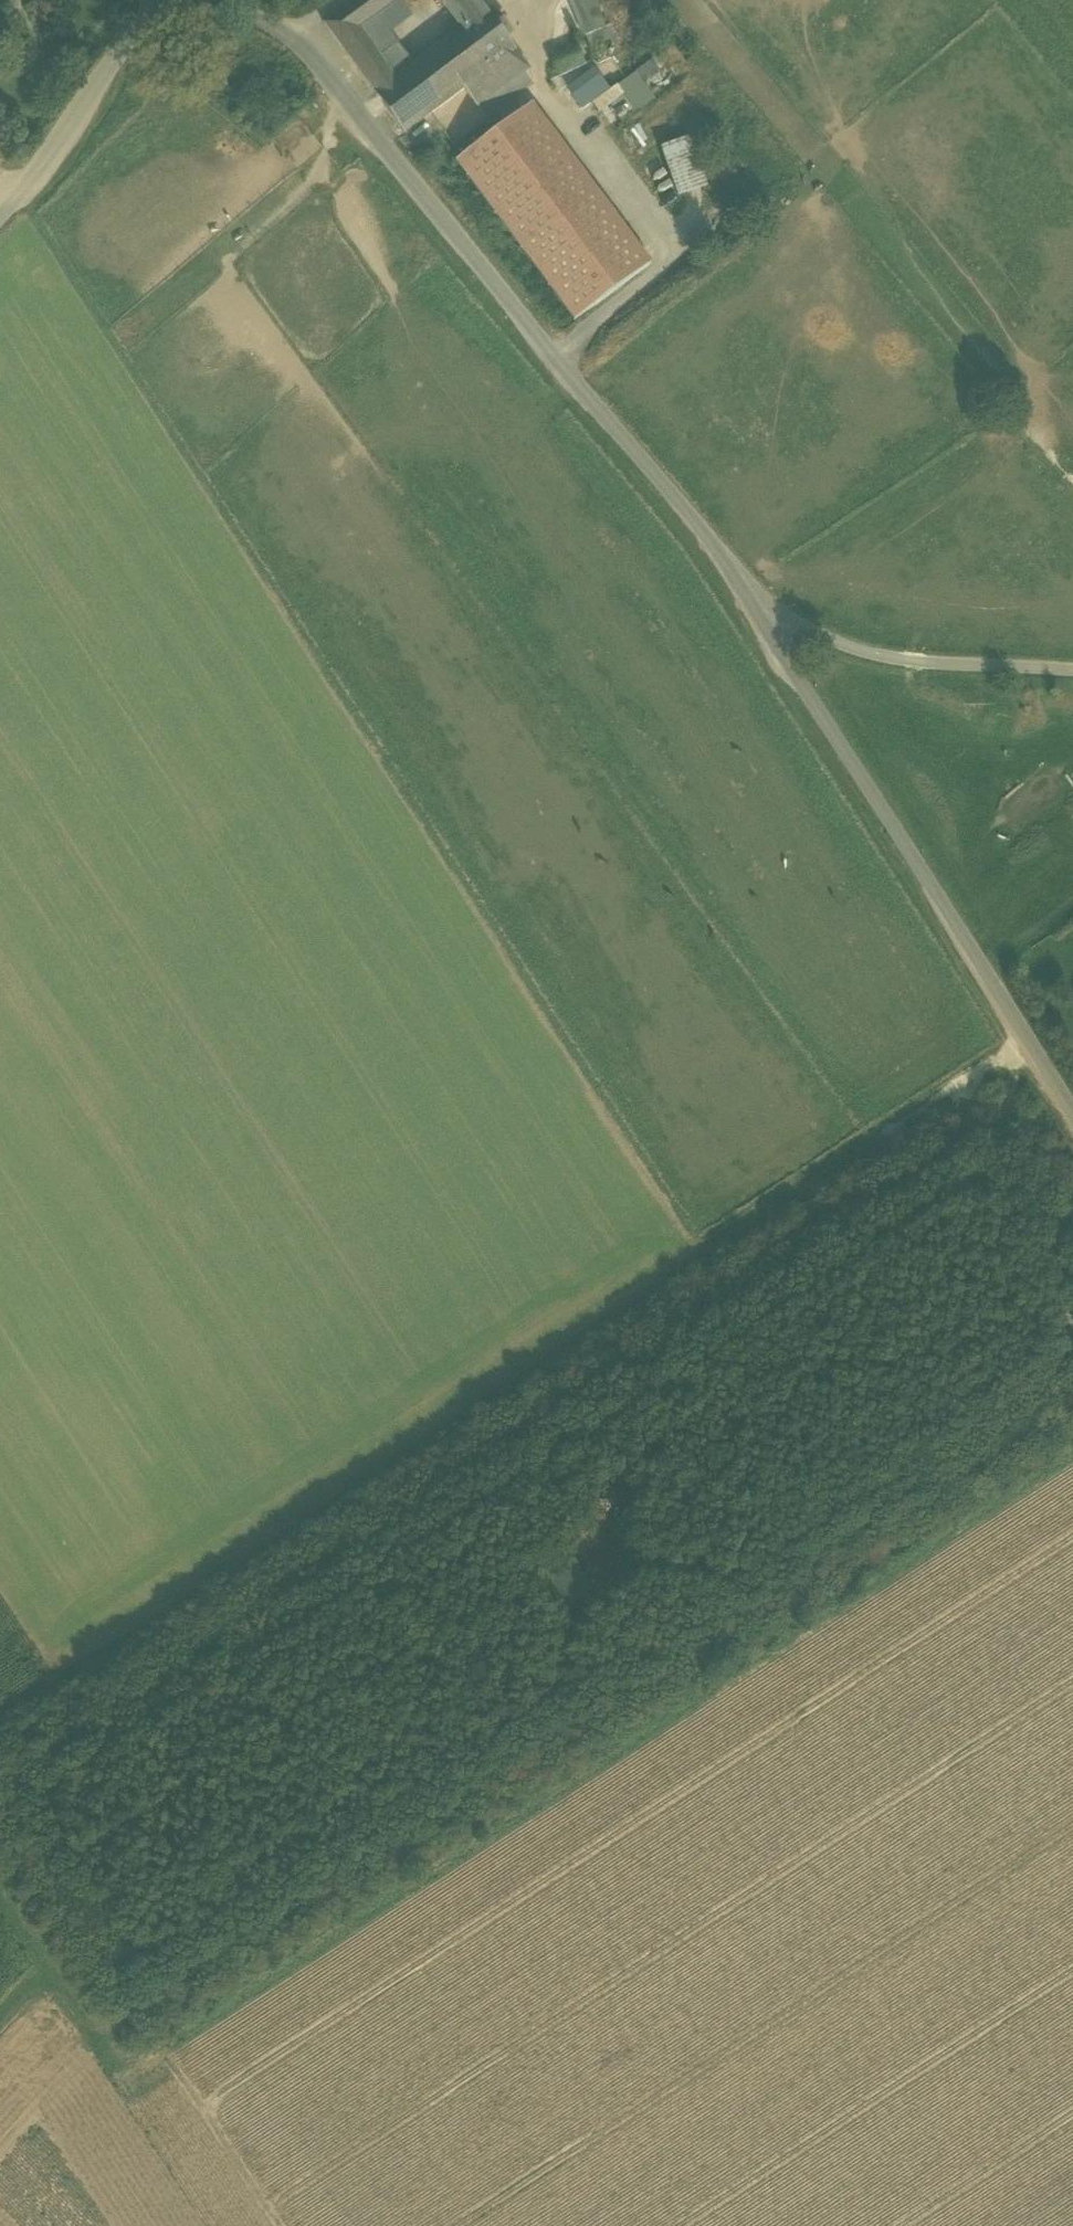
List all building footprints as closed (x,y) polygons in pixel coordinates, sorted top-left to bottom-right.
[(322,23),(346,55),(369,37),(360,25),(395,0),(354,0),(322,23)] [(587,35),(609,26),(599,0),(573,0),(587,35)] [(487,7),(372,90),(402,132),(465,86),(517,49),(487,7)] [(517,49),(465,86),(489,118),(535,83),(525,69),(529,66),(517,49)] [(657,96),(646,80),(662,69),(655,59),(619,85),(636,110),(657,96)] [(598,66),(568,86),(583,108),(613,88),(598,66)] [(651,263),(531,104),(455,161),(575,320),(651,263)] [(681,197),(712,185),(692,134),(661,146),(681,197)]
